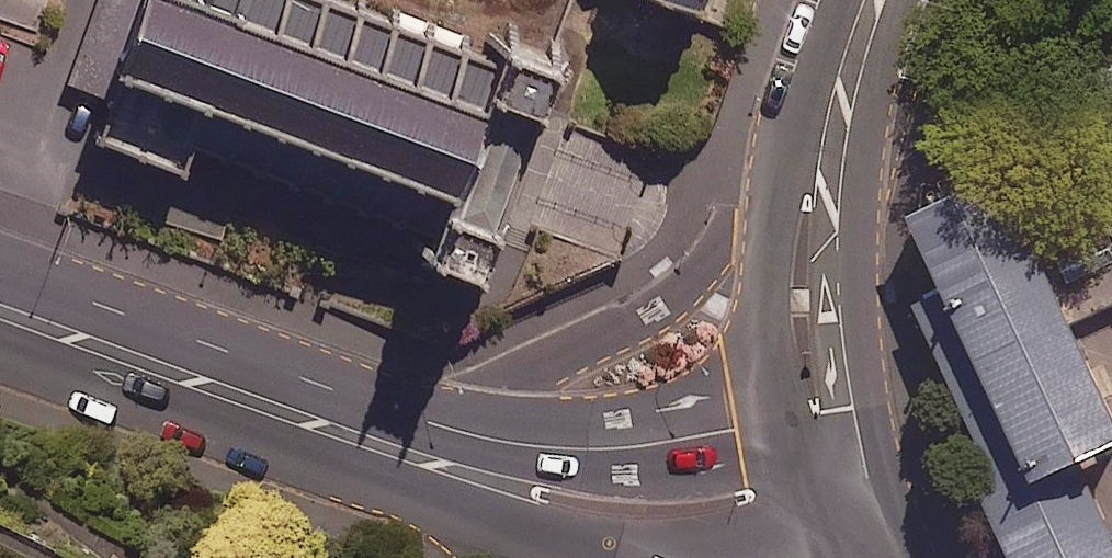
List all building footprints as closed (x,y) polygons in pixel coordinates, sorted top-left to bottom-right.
[(74,67),(67,87),(114,105),(99,144),(189,177),(200,149),(459,247),(448,275),(494,292),(512,245),(502,242),(527,177),(549,118),(555,120),(571,76),(514,55),(510,67),(331,0),(100,0),(74,67)] [(714,10),(718,0),(682,0),(714,10)] [(994,478),(976,487),(1009,557),(1111,557),(1111,526),(1075,447),(1111,430),(1111,408),(996,160),(903,203),(939,282),(909,296),(994,478)]
